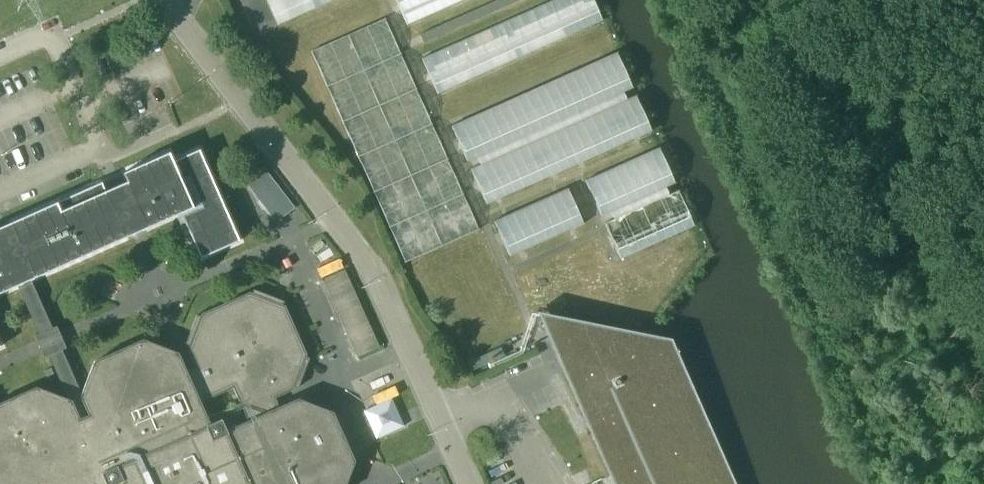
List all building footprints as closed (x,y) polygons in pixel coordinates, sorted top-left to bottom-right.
[(278,25),(335,0),(266,0),(278,25)] [(400,10),(407,25),(462,0),(396,0),(400,10)] [(418,32),(423,43),(518,0),(490,0),(418,32)] [(431,79),(437,93),(602,20),(594,0),(552,0),(422,58),(431,79)] [(478,229),(461,190),(384,18),(311,50),(405,261),(478,229)] [(617,52),(599,60),(452,126),(468,161),(477,157),(480,164),(471,168),(487,203),(652,130),(636,95),(627,99),(624,91),(633,87),(617,52)] [(605,223),(614,244),(621,258),(694,226),(678,190),(669,195),(666,187),(675,182),(659,148),(586,180),(602,215),(611,211),(614,219),(605,223)] [(354,461),(332,412),(298,399),(278,408),(274,397),(293,389),(292,388),(293,386),(297,388),(309,358),(304,356),(305,355),(284,305),(283,306),(281,305),(283,301),(253,290),(252,294),(250,293),(250,292),(201,314),(201,315),(201,316),(197,315),(185,345),(190,346),(189,348),(188,348),(197,367),(186,372),(178,353),(143,340),(94,361),(81,395),(61,350),(66,347),(56,325),(51,328),(27,272),(31,270),(34,277),(125,237),(122,229),(143,220),(147,227),(180,212),(200,257),(239,240),(199,149),(172,161),(168,152),(122,173),(126,181),(105,191),(101,182),(0,227),(0,293),(13,287),(10,279),(15,277),(39,333),(34,335),(44,357),(49,355),(69,400),(36,388),(0,403),(0,483),(345,483),(354,461)] [(263,166),(244,181),(276,222),(295,207),(263,166)] [(568,188),(554,194),(494,221),(510,256),(584,223),(568,188)] [(323,279),(357,356),(379,347),(344,269),(323,279)] [(122,286),(106,279),(98,298),(114,305),(122,286)] [(671,339),(536,312),(613,483),(736,483),(671,339)] [(364,410),(377,438),(404,426),(392,398),(364,410)]
